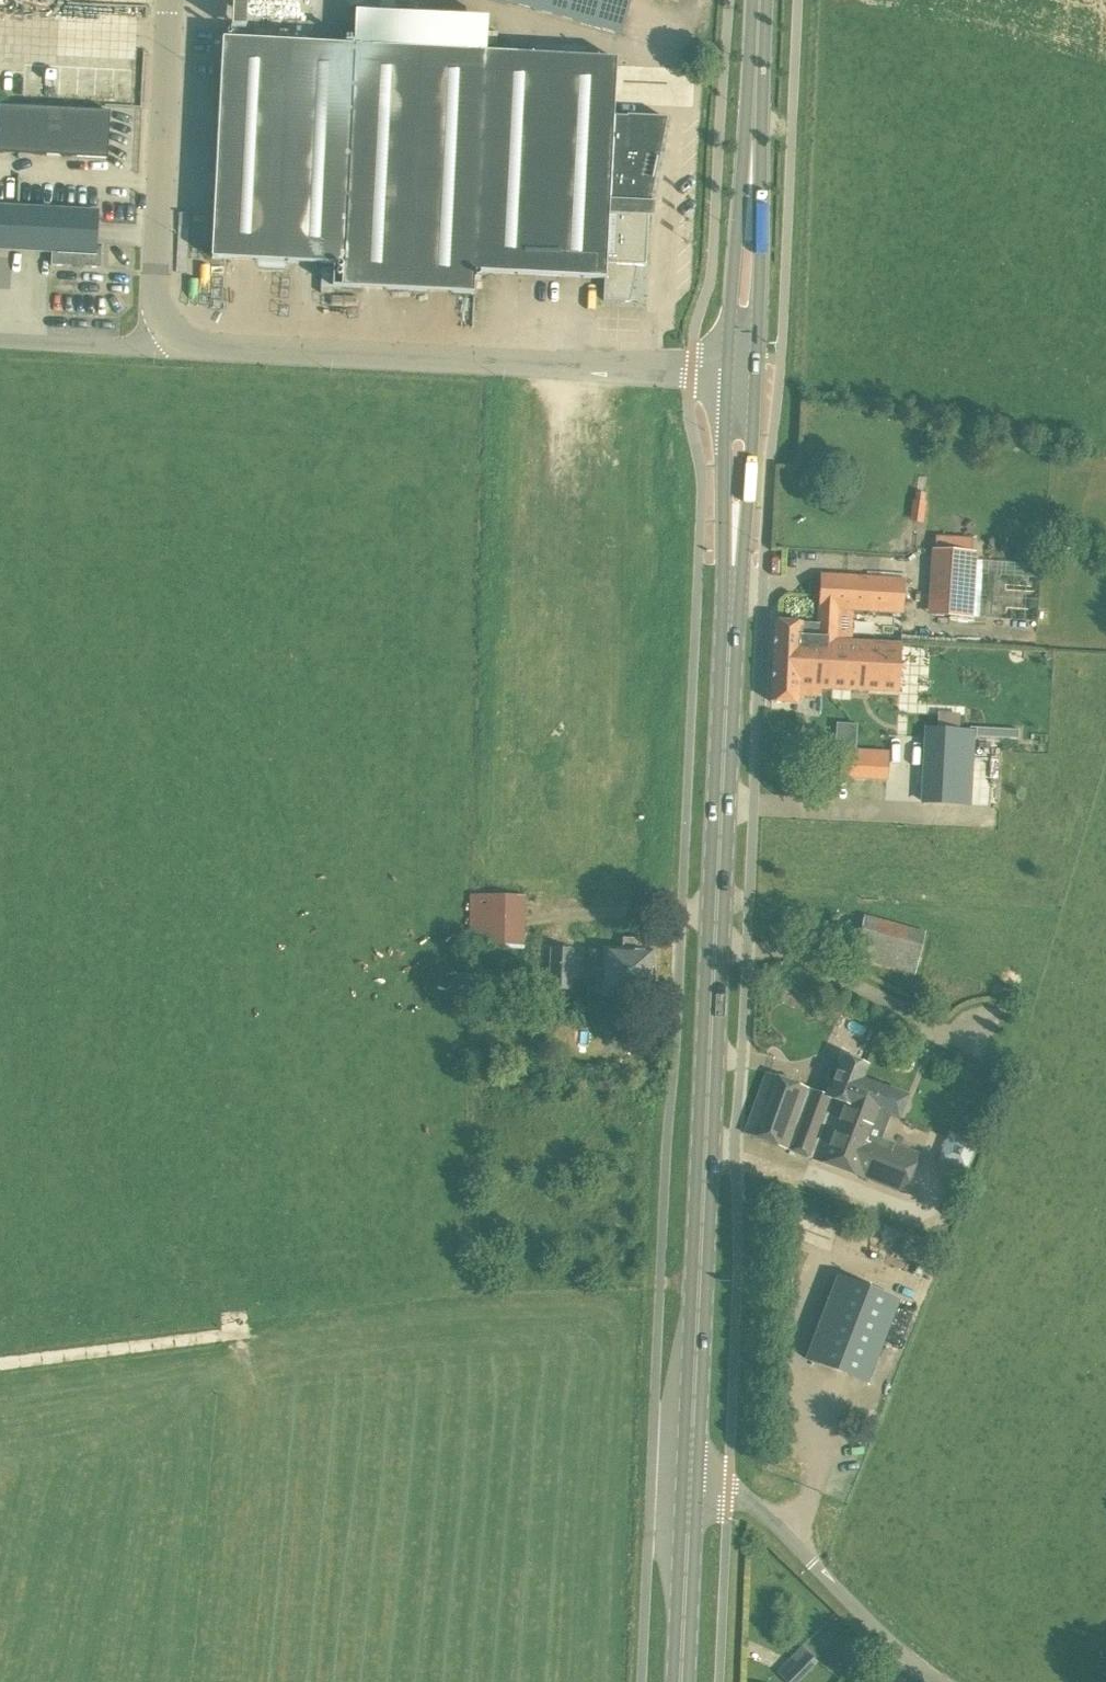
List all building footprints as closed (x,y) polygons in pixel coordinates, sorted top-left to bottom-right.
[(485,34),(486,0),(351,0),(350,31),(485,34)] [(630,0),(501,0),(621,34),(630,0)] [(258,2),(258,18),(276,19),(277,2),(258,2)] [(244,29),(245,7),(231,6),(230,28),(244,29)] [(482,96),(352,89),(355,45),(222,39),(211,259),(341,265),(340,287),(473,294),(473,272),(604,279),(603,299),(629,301),(637,267),(645,267),(647,216),(647,212),(647,202),(650,202),(666,118),(626,116),(626,118),(613,117),(616,59),(484,52),(482,96)] [(111,114),(0,106),(0,153),(108,160),(111,114)] [(101,244),(95,243),(97,212),(0,206),(0,249),(51,252),(50,264),(100,268),(101,244)] [(971,617),(975,552),(957,551),(954,616),(971,617)] [(837,640),(851,640),(853,610),(903,613),(905,579),(820,574),(816,633),(802,632),(802,622),(774,620),(772,670),(798,671),(798,661),(812,662),(815,659),(815,655),(821,655),(822,640),(837,641),(837,640)] [(851,641),(851,640),(837,640),(837,641),(822,640),(821,655),(815,655),(815,659),(812,662),(798,661),(798,671),(772,670),(770,703),(798,705),(798,695),(821,697),(822,689),(899,693),(901,644),(851,641)] [(840,762),(839,777),(887,780),(889,750),(855,748),(856,724),(836,723),(834,762),(840,762)] [(967,744),(927,742),(924,810),(964,812),(967,744)] [(913,975),(926,933),(866,915),(854,957),(913,975)] [(648,951),(649,938),(622,937),(622,950),(606,949),(606,950),(587,949),(585,990),(603,991),(603,994),(650,997),(651,978),(654,978),(655,956),(652,956),(652,952),(648,951)] [(570,990),(572,949),(550,948),(548,989),(570,990)] [(898,1121),(905,1095),(863,1080),(868,1066),(842,1056),(827,1096),(766,1073),(744,1132),(811,1159),(904,1192),(919,1154),(881,1138),(887,1118),(898,1121)] [(977,1143),(948,1132),(937,1160),(966,1171),(977,1143)] [(866,1382),(898,1301),(838,1277),(806,1358),(866,1382)] [(817,1663),(799,1645),(775,1671),(786,1681),(798,1681),(817,1663)]
